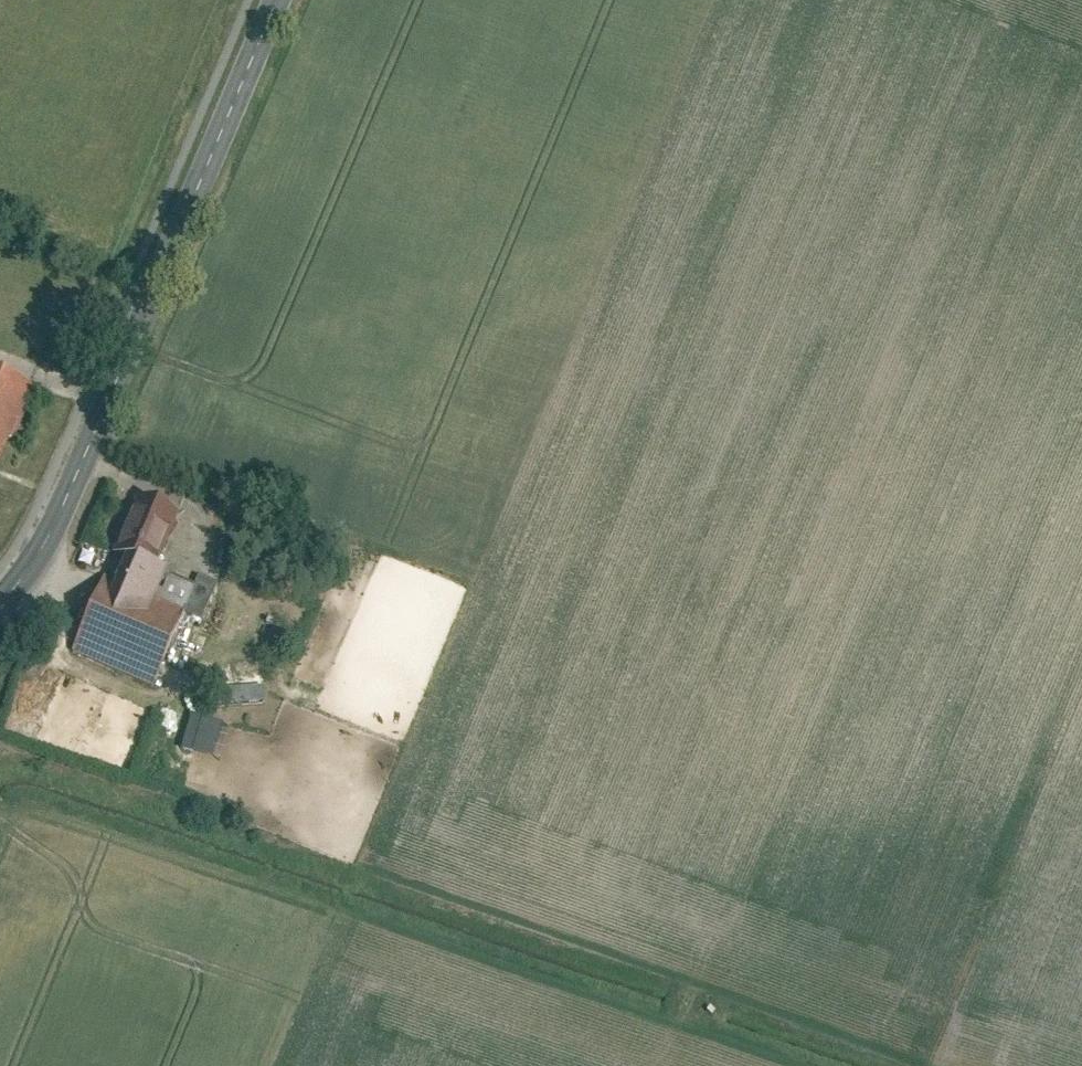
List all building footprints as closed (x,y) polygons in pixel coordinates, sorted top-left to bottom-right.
[(23,386),(0,379),(0,455),(23,386)] [(118,492),(93,550),(109,557),(151,573),(176,518),(118,492)] [(64,658),(142,689),(171,618),(146,608),(159,577),(151,573),(109,557),(105,557),(64,658)] [(198,707),(259,702),(257,676),(196,681),(198,707)] [(185,715),(175,756),(206,763),(216,723),(185,715)]
